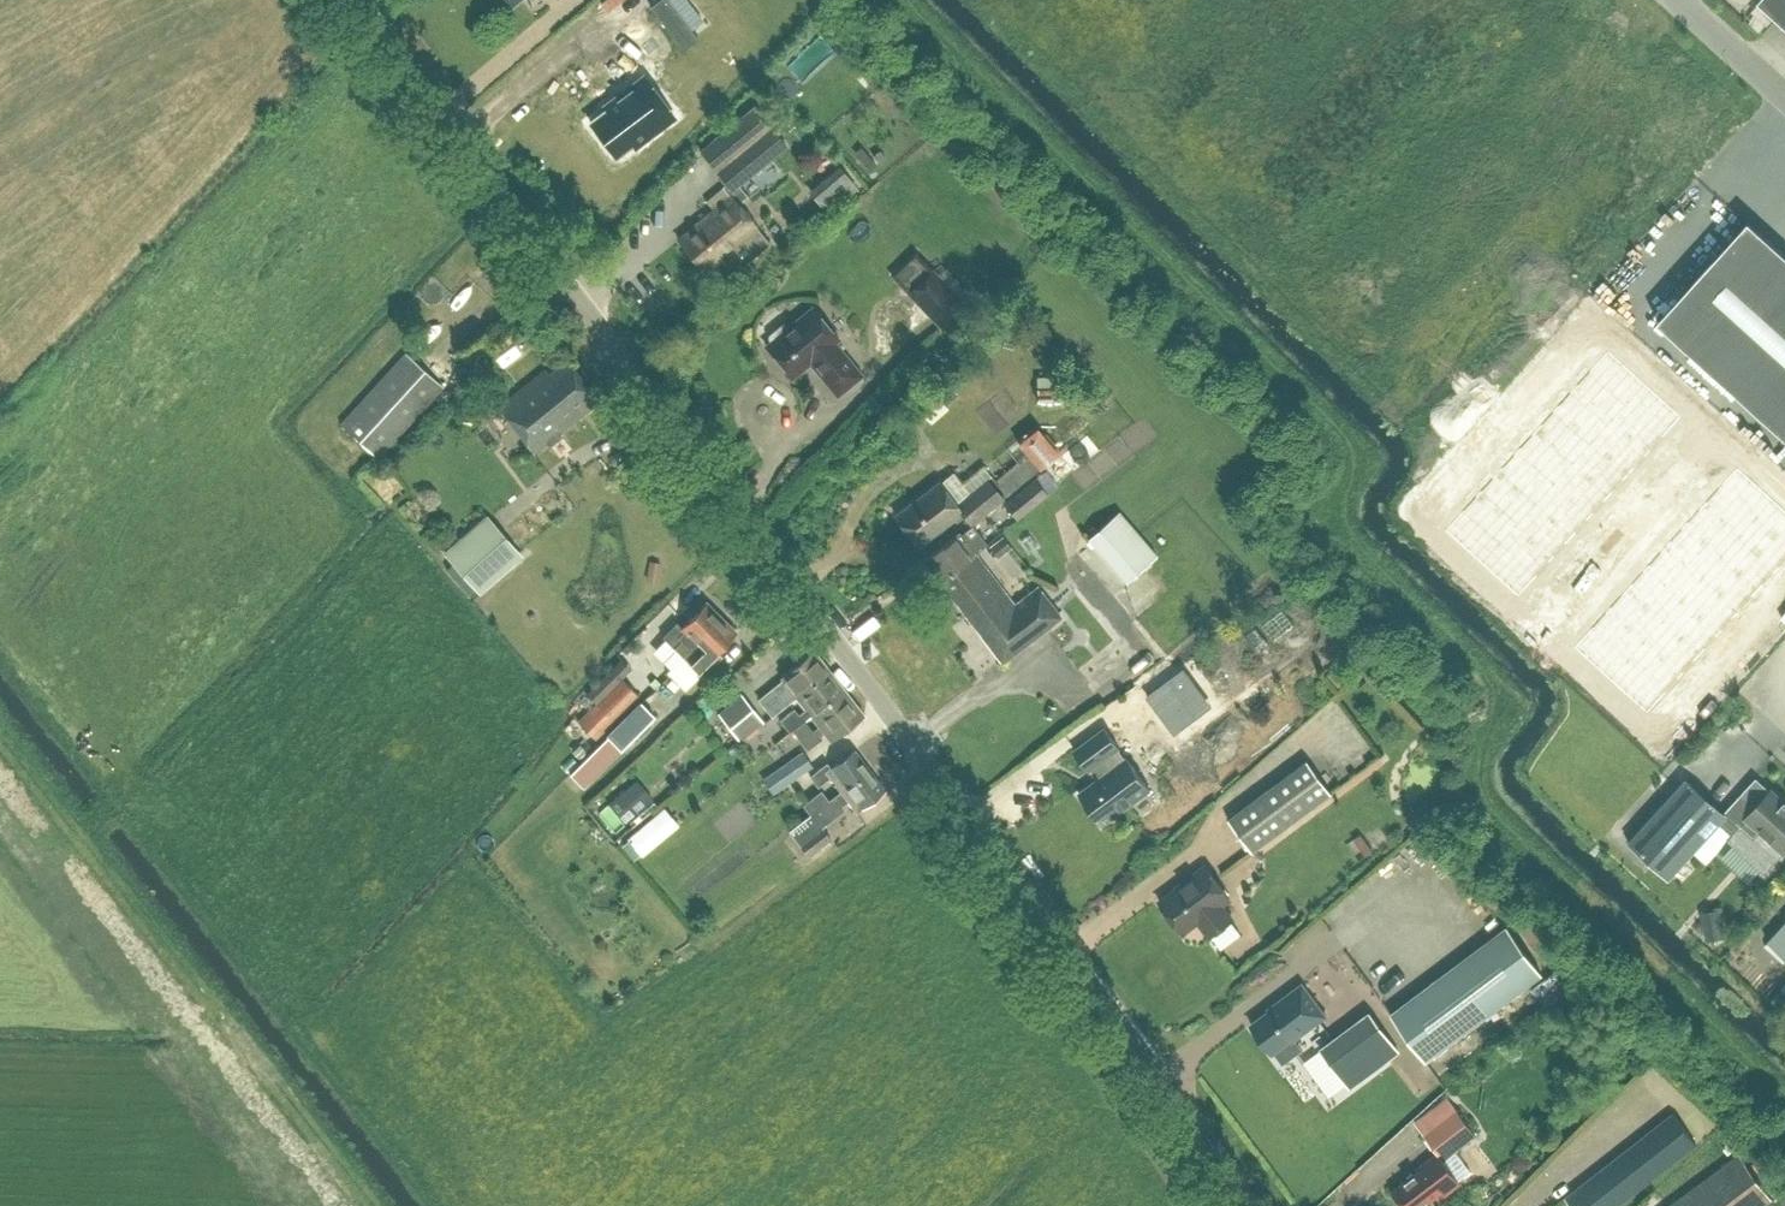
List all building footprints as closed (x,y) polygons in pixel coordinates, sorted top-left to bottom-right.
[(650,7),(683,49),(697,38),(690,29),(676,11),(688,2),(686,0),(659,0),(650,7)] [(1784,27),(1784,0),(1760,0),(1758,2),(1776,18),(1784,27)] [(606,109),(590,122),(615,156),(631,143),(634,147),(674,117),(643,75),(603,106),(606,109)] [(726,183),(732,190),(739,184),(786,145),(754,106),(700,151),(726,183)] [(826,184),(839,199),(854,186),(842,171),(826,184)] [(748,195),(739,184),(732,190),(726,183),(723,186),(730,195),(714,209),(679,238),(706,271),(721,259),(733,273),(770,242),(758,228),(759,227),(739,202),(748,195)] [(1749,221),(1657,322),(1784,437),(1784,253),(1749,221)] [(903,256),(913,247),(898,231),(889,240),(903,256)] [(942,327),(966,304),(933,268),(908,292),(942,327)] [(769,335),(768,338),(770,340),(765,345),(792,377),(809,363),(836,396),(862,375),(835,342),(838,339),(811,306),(787,326),(785,324),(782,324),(769,335)] [(407,351),(341,422),(376,455),(442,384),(407,351)] [(1680,416),(1608,351),(1446,530),(1518,595),(1680,416)] [(544,369),(499,404),(535,451),(600,400),(567,357),(548,373),(544,369)] [(1036,375),(1037,402),(1074,399),(1073,380),(1068,374),(1036,375)] [(945,379),(915,405),(931,423),(949,407),(946,404),(958,394),(945,379)] [(1016,443),(1026,454),(992,482),(1005,496),(1038,468),(1058,452),(1036,427),(1016,443)] [(1087,433),(1061,453),(1074,470),(1100,449),(1087,433)] [(1575,646),(1647,712),(1784,560),(1784,511),(1737,467),(1575,646)] [(971,524),(972,523),(1004,499),(988,478),(955,503),(939,482),(896,515),(918,543),(961,511),(971,524)] [(1016,520),(1047,494),(1034,478),(1004,503),(1016,520)] [(1119,509),(1087,537),(1126,582),(1158,554),(1119,509)] [(478,587),(520,549),(493,519),(451,558),(478,587)] [(987,543),(972,523),(971,524),(960,532),(924,559),(939,579),(975,552),(987,543)] [(1003,535),(989,545),(997,556),(1012,546),(1003,535)] [(975,552),(939,579),(1001,662),(1060,616),(1038,586),(1014,604),(975,552)] [(680,627),(676,623),(662,637),(673,649),(682,641),(688,647),(689,649),(721,617),(706,602),(680,627)] [(689,649),(688,647),(680,655),(700,676),(716,660),(712,656),(736,632),(721,617),(689,649)] [(829,669),(814,649),(779,676),(782,680),(758,699),(771,714),(795,696),(829,669)] [(628,656),(613,669),(622,679),(637,666),(628,656)] [(789,732),(810,715),(844,688),(829,669),(795,696),(805,708),(798,714),(793,708),(779,720),(789,732)] [(1167,723),(1189,707),(1163,673),(1141,690),(1167,723)] [(595,739),(638,696),(620,678),(576,720),(595,739)] [(864,714),(844,688),(810,715),(830,740),(864,714)] [(738,741),(763,721),(740,693),(716,713),(738,741)] [(639,701),(605,735),(567,772),(582,788),(654,715),(639,701)] [(1105,728),(1074,751),(1097,781),(1079,794),(1102,825),(1150,789),(1105,728)] [(567,732),(558,741),(569,752),(578,743),(567,732)] [(840,791),(869,769),(854,749),(830,767),(826,762),(810,775),(818,785),(830,776),(840,790),(840,791)] [(801,751),(773,770),(762,777),(773,793),(812,766),(801,751)] [(1308,760),(1229,819),(1253,852),(1332,793),(1308,760)] [(840,790),(828,799),(815,809),(815,810),(825,823),(844,809),(842,805),(848,800),(856,811),(884,789),(869,769),(840,791),(840,790)] [(635,778),(625,787),(608,802),(625,822),(652,797),(635,778)] [(1741,794),(1723,814),(1687,781),(1631,843),(1653,863),(1668,877),(1718,822),(1732,835),(1740,827),(1768,852),(1776,844),(1784,852),(1784,803),(1771,790),(1755,807),(1741,794)] [(815,809),(828,799),(821,790),(802,804),(810,814),(815,810),(815,809)] [(793,825),(804,838),(798,843),(807,856),(830,838),(821,826),(819,827),(809,815),(793,825)] [(627,837),(640,854),(664,834),(650,818),(627,837)] [(1160,902),(1183,932),(1198,921),(1210,936),(1233,919),(1222,905),(1230,899),(1205,866),(1185,880),(1186,882),(1160,902)] [(1706,939),(1726,936),(1721,907),(1701,911),(1706,939)] [(1767,941),(1784,957),(1784,922),(1767,941)] [(1542,974),(1507,927),(1391,1014),(1426,1061),(1542,974)] [(1302,1049),(1295,1039),(1326,1016),(1302,983),(1268,1008),(1270,1010),(1251,1024),(1272,1053),(1274,1051),(1283,1063),(1302,1049)] [(1351,1088),(1399,1052),(1370,1012),(1322,1049),(1351,1088)] [(1424,1166),(1392,1191),(1404,1205),(1423,1205),(1443,1191),(1446,1195),(1462,1183),(1445,1160),(1477,1135),(1456,1110),(1447,1097),(1414,1122),(1438,1153),(1422,1164),(1424,1166)] [(1568,1197),(1575,1205),(1619,1205),(1699,1145),(1676,1114),(1568,1197)] [(1668,1205),(1761,1205),(1772,1198),(1740,1153),(1668,1205)]
